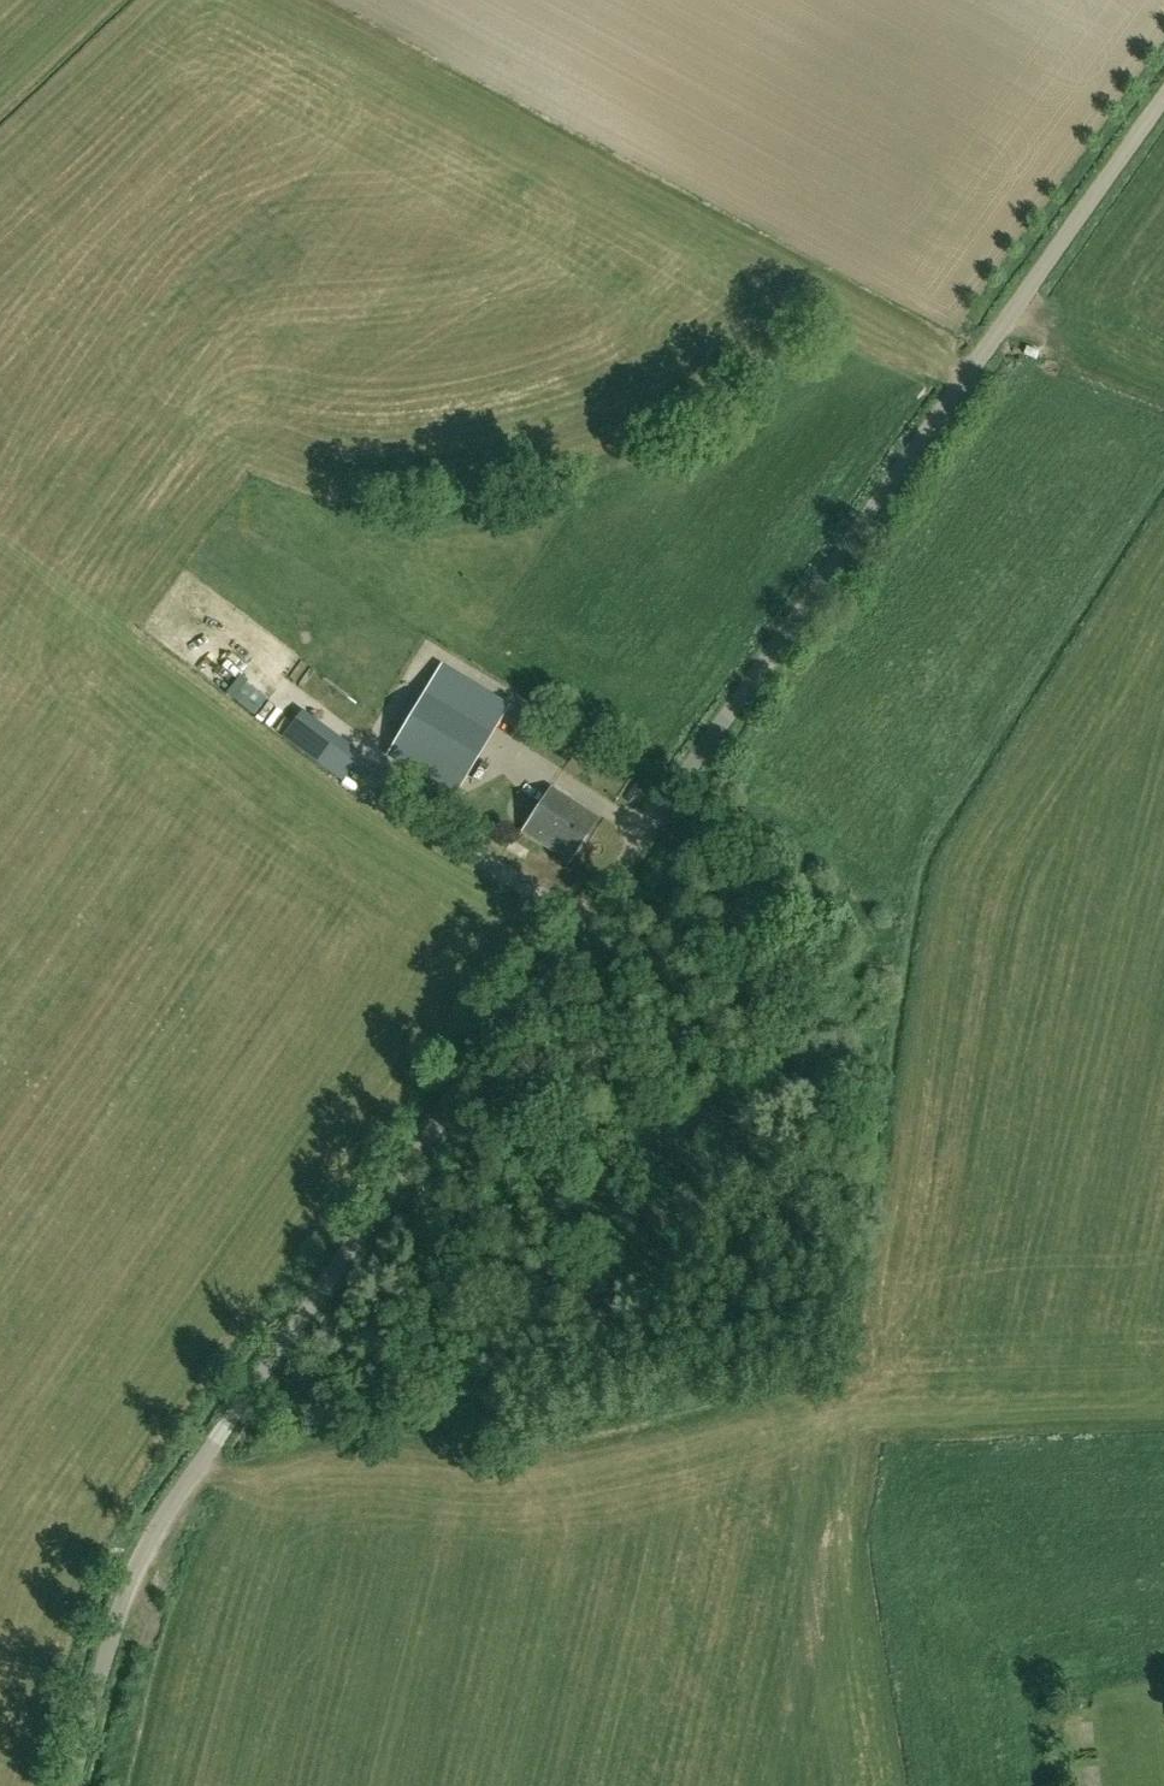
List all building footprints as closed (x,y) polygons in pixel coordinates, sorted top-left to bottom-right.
[(453,794),(505,708),(438,668),(387,754),(453,794)] [(571,863),(599,820),(551,789),(524,833),(571,863)]
